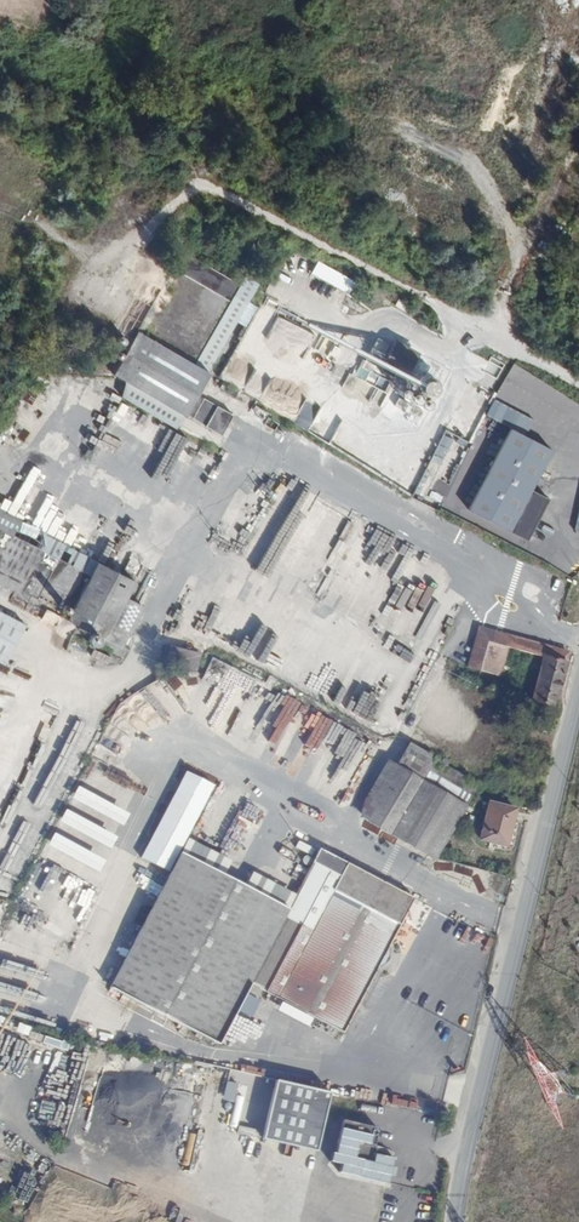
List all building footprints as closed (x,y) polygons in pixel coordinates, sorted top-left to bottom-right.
[(173,271),(227,303),(238,285),(184,253),(173,271)] [(351,281),(317,262),(312,273),(345,291),(351,281)] [(227,303),(190,366),(204,374),(235,324),(244,328),(256,307),(247,302),(259,284),(244,276),(238,285),(227,303)] [(190,366),(133,332),(107,375),(122,384),(178,417),(204,374),(190,366)] [(396,347),(389,360),(406,369),(413,357),(396,347)] [(497,393),(469,379),(443,429),(471,443),(497,393)] [(178,417),(122,384),(118,396),(172,429),(178,417)] [(506,430),(463,512),(525,544),(547,501),(527,490),(548,452),(506,430)] [(136,581),(99,563),(71,620),(107,639),(129,598),(136,581)] [(151,610),(129,598),(107,639),(100,652),(122,663),(151,610)] [(0,611),(0,663),(6,666),(27,625),(0,611)] [(476,626),(463,669),(476,673),(484,644),(539,660),(528,704),(552,709),(567,652),(476,626)] [(465,806),(387,763),(356,818),(434,862),(465,806)] [(138,857),(165,871),(212,786),(185,771),(138,857)] [(76,786),(69,798),(121,825),(127,812),(76,786)] [(514,810),(485,803),(475,842),(504,849),(514,810)] [(63,810),(57,822),(109,847),(115,836),(63,810)] [(50,836),(45,849),(99,869),(104,856),(50,836)] [(184,840),(177,854),(220,877),(227,862),(184,840)] [(342,1035),(408,901),(316,851),(293,896),(286,911),(241,888),(220,877),(177,854),(142,920),(107,989),(214,1043),(237,999),(245,984),(272,997),(342,1035)] [(475,869),(475,891),(487,891),(488,870),(475,869)] [(249,873),(241,888),(286,911),(293,896),(249,873)] [(488,885),(506,887),(508,876),(490,874),(488,885)] [(247,996),(240,1012),(250,1017),(257,1000),(247,996)] [(315,1153),(328,1095),(272,1082),(259,1140),(315,1153)] [(40,1100),(36,1118),(51,1122),(55,1104),(40,1100)] [(337,1173),(388,1184),(393,1158),(373,1154),(372,1161),(356,1157),(359,1143),(373,1146),(377,1127),(340,1120),(331,1162),(339,1164),(337,1173)]
